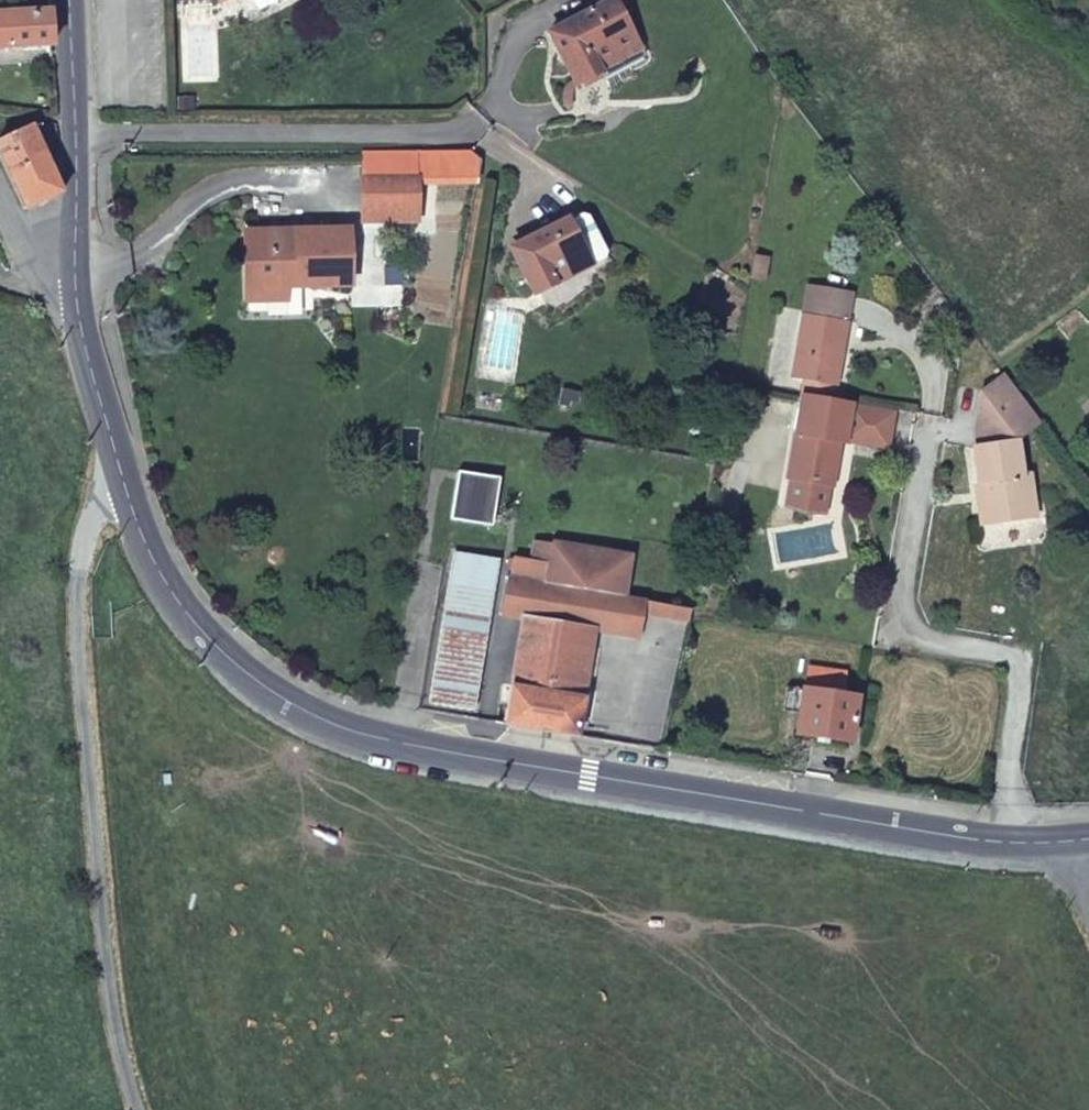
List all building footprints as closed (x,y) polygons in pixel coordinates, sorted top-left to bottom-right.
[(222,8),(237,0),(217,0),(222,8)] [(258,19),(294,0),(248,0),(258,19)] [(258,19),(261,25),(299,5),(297,0),(294,0),(258,19)] [(602,71),(596,60),(638,37),(619,0),(608,0),(551,32),(578,84),(602,71)] [(0,14),(0,49),(52,45),(49,10),(0,14)] [(596,60),(602,71),(605,76),(647,54),(638,37),(596,60)] [(179,95),(180,105),(195,105),(195,95),(179,95)] [(27,205),(65,191),(34,125),(0,140),(0,155),(27,205)] [(419,157),(364,158),(363,174),(419,174),(419,157)] [(419,174),(363,174),(364,206),(400,207),(399,216),(420,216),(419,174)] [(400,207),(364,206),(364,216),(399,216),(400,207)] [(553,274),(583,258),(589,267),(591,272),(608,262),(582,215),(565,224),(562,219),(513,245),(538,294),(558,283),(553,274)] [(298,286),(348,285),(349,225),(247,226),(247,272),(247,298),(286,297),(286,285),(286,272),(286,266),(296,265),(297,272),(298,286)] [(753,269),(766,272),(770,250),(756,248),(753,269)] [(589,267),(583,258),(553,274),(558,283),(589,267)] [(286,272),(286,285),(298,286),(297,272),(296,265),(286,266),(286,272)] [(808,374),(805,390),(834,395),(854,291),(812,283),(795,371),(808,374)] [(1016,439),(1041,420),(1037,415),(1005,371),(983,387),(1012,391),(1019,402),(1015,434),(1016,439)] [(1012,391),(983,387),(980,419),(983,442),(978,443),(985,496),(978,495),(981,521),(1019,517),(1018,497),(1035,495),(1032,470),(1021,470),(1016,439),(1015,434),(1019,402),(1012,391)] [(805,390),(789,473),(832,481),(840,438),(845,439),(852,399),(834,395),(805,390)] [(736,391),(733,408),(749,410),(752,394),(736,391)] [(466,467),(456,519),(494,526),(503,474),(466,467)] [(1037,515),(1035,495),(1018,497),(1019,517),(1037,515)] [(475,707),(499,559),(457,551),(433,701),(475,707)] [(513,571),(565,581),(568,567),(561,562),(560,560),(516,553),(513,571)] [(642,636),(649,595),(565,581),(513,571),(506,612),(525,615),(594,628),(642,636)] [(509,720),(579,731),(594,628),(525,615),(509,720)] [(803,687),(798,729),(853,738),(858,694),(843,691),(847,672),(828,668),(826,690),(803,687)]
